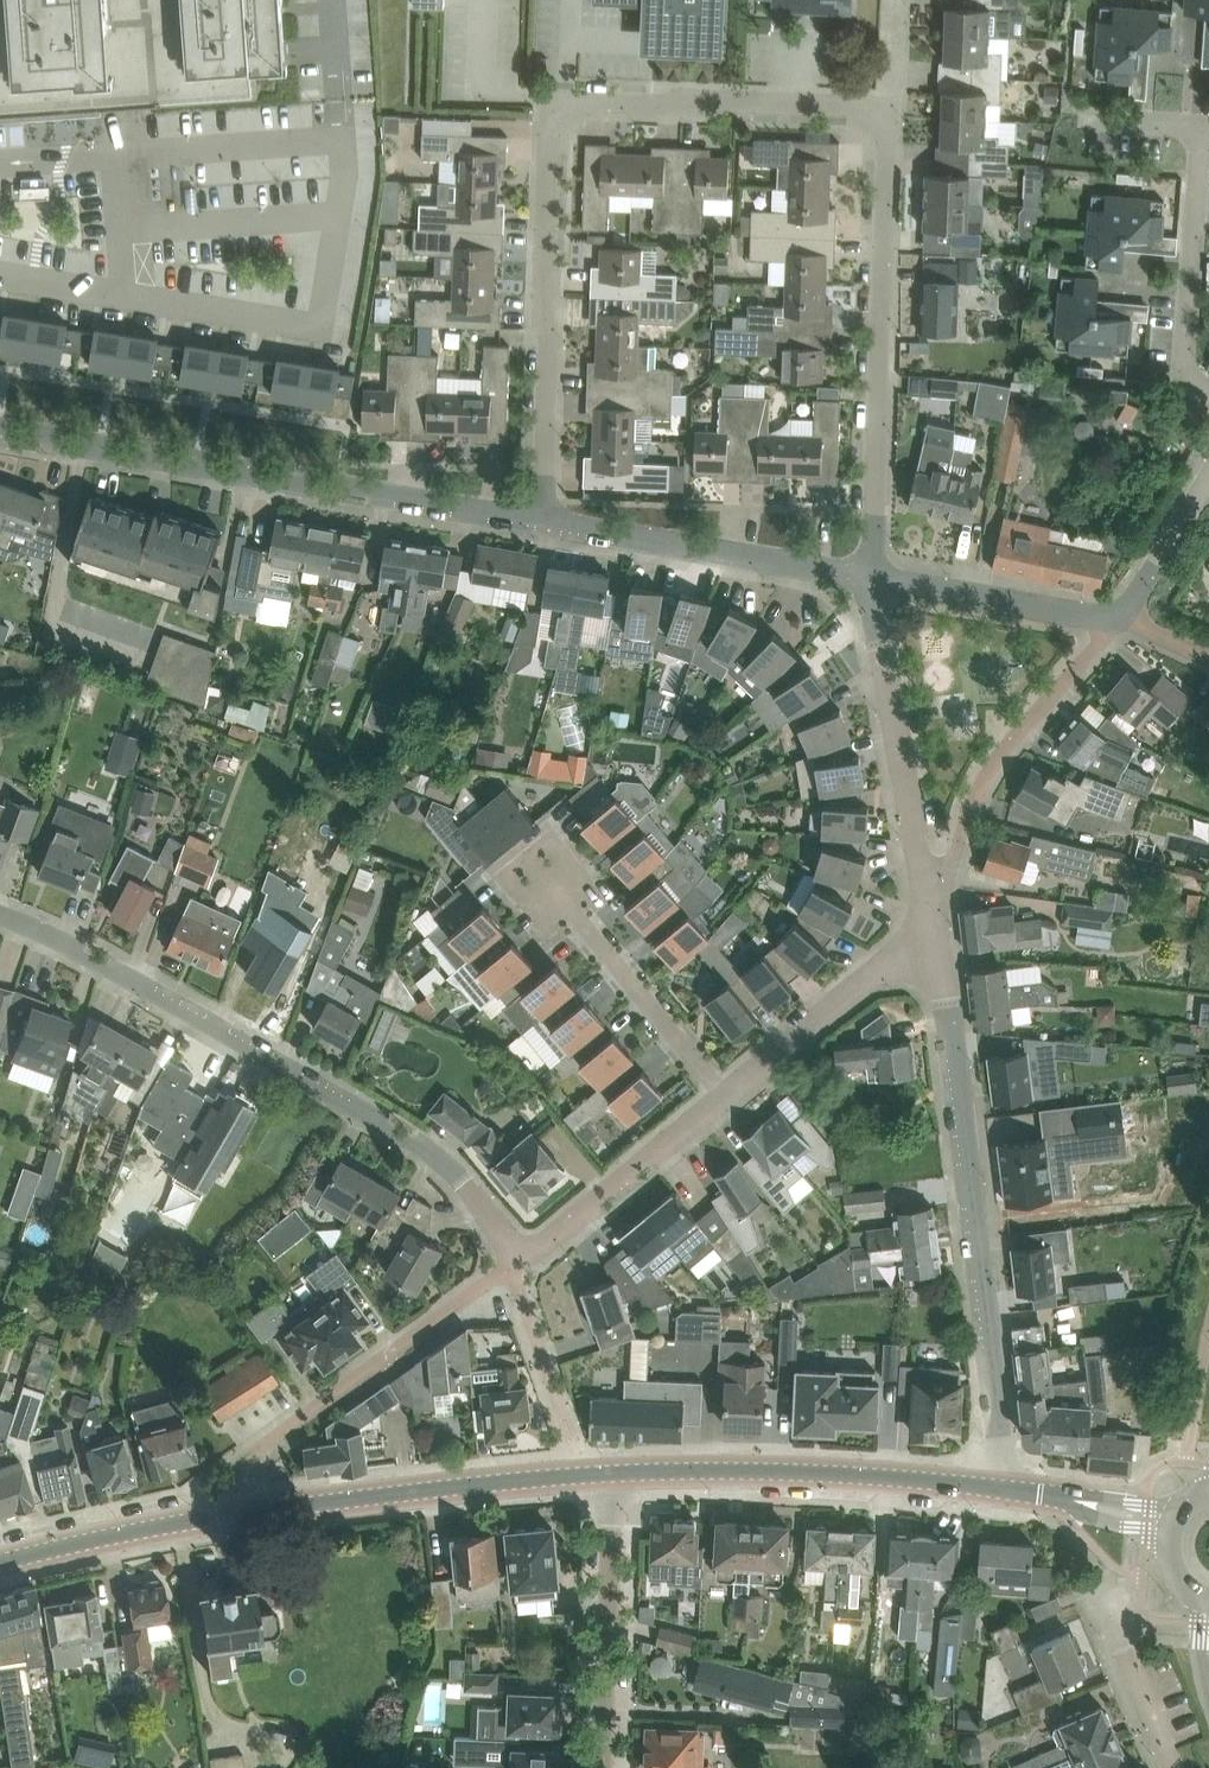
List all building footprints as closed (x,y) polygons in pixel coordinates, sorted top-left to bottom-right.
[(64,110),(258,97),(256,70),(286,68),(282,0),(0,0),(0,115),(64,110)] [(655,51),(672,51),(672,53),(674,53),(674,51),(721,53),(723,0),(594,0),(643,2),(641,50),(655,51)] [(823,11),(852,12),(853,0),(773,0),(772,9),(823,11)] [(947,33),(991,34),(1010,35),(1012,8),(1005,8),(1006,6),(1022,6),(1022,0),(976,0),(976,7),(948,5),(947,33)] [(1187,11),(1208,13),(1208,0),(1188,0),(1187,11)] [(1132,80),(1130,96),(1144,97),(1148,45),(1171,47),(1174,10),(1102,5),(1096,77),(1132,80)] [(1084,40),(1085,27),(1076,26),(1076,39),(1084,40)] [(973,76),(1003,77),(1004,51),(991,51),(991,34),(947,33),(946,61),(973,62),(973,76)] [(1084,53),(1084,40),(1076,39),(1075,52),(1084,53)] [(1001,119),(1003,77),(973,76),(972,90),(944,89),(943,116),(1001,119)] [(1048,85),(1047,100),(1058,101),(1059,86),(1048,85)] [(384,113),(384,131),(401,132),(401,114),(384,113)] [(1000,142),(1001,119),(943,116),(942,145),(970,146),(970,159),(1010,161),(1010,143),(1000,142)] [(509,135),(485,134),(423,131),(422,157),(459,158),(458,181),(499,182),(499,157),(508,157),(509,135)] [(755,157),(755,163),(780,164),(792,164),(791,187),(831,188),(831,171),(832,163),(840,163),(841,141),(756,138),(755,143),(755,157)] [(1050,143),(1041,141),(1038,155),(1047,157),(1050,143)] [(609,228),(610,209),(611,191),(633,192),(635,153),(609,152),(610,143),(587,142),(584,228),(609,228)] [(755,157),(755,143),(746,143),(746,156),(755,157)] [(656,193),(655,205),(654,230),(662,230),(679,231),(682,146),(661,145),(660,154),(635,153),(633,192),(656,193)] [(706,195),(729,195),(730,180),(731,156),(704,155),(704,147),(682,146),(679,231),(692,231),(704,232),(706,195)] [(985,175),(999,175),(1009,176),(1010,161),(970,159),(969,174),(927,173),(926,200),(983,202),(985,175)] [(1028,160),(1024,229),(1038,230),(1042,161),(1028,160)] [(1131,181),(1131,172),(1119,171),(1118,180),(1131,181)] [(1131,172),(1131,181),(1143,182),(1144,173),(1131,172)] [(385,192),(401,192),(402,180),(387,179),(385,192)] [(421,202),(420,226),(505,230),(506,209),(498,208),(499,182),(458,181),(440,180),(439,203),(421,202)] [(790,209),(773,208),(753,208),(753,213),(752,233),(837,236),(838,215),(830,214),(830,207),(831,188),(791,187),(790,209)] [(1086,265),(1100,266),(1124,268),(1126,245),(1177,250),(1178,236),(1162,234),(1165,199),(1093,193),(1091,216),(1086,265)] [(983,217),(983,202),(926,200),(925,228),(953,229),(952,243),(982,245),(983,217)] [(386,225),(386,242),(398,242),(398,226),(386,225)] [(505,230),(420,226),(415,226),(414,251),(456,253),(455,276),(495,277),(496,252),(504,252),(505,230)] [(679,231),(662,230),(662,244),(679,245),(679,231)] [(679,231),(679,245),(691,245),(692,231),(679,231)] [(788,259),(787,281),(827,283),(828,258),(837,258),(837,236),(752,233),(751,257),(788,259)] [(642,247),(626,247),(602,247),(601,273),(593,272),(592,294),(677,297),(677,296),(678,283),(678,272),(641,271),(642,247)] [(1051,262),(1060,263),(1061,250),(1052,249),(1051,262)] [(717,268),(728,268),(729,257),(718,256),(717,268)] [(960,258),(960,274),(978,274),(979,259),(960,258)] [(957,332),(959,288),(959,281),(958,282),(958,263),(924,262),(924,280),(923,280),(921,331),(957,332)] [(1060,263),(1051,262),(1050,274),(1059,275),(1060,263)] [(1132,318),(1148,319),(1150,306),(1098,301),(1100,278),(1062,275),(1056,347),(1129,353),(1132,318)] [(494,303),(495,277),(455,276),(454,298),(417,297),(416,322),(463,324),(478,325),(502,326),(502,304),(494,303)] [(749,303),(749,315),(734,314),(734,327),(834,331),(835,309),(826,309),(827,283),(787,281),(786,304),(749,303)] [(678,283),(677,296),(690,296),(690,289),(685,284),(678,283)] [(599,341),(639,343),(639,320),(676,322),(676,315),(677,298),(677,297),(592,294),(591,316),(600,316),(599,341)] [(694,298),(677,298),(676,315),(686,315),(693,308),(694,298)] [(33,319),(2,313),(1,317),(0,317),(0,351),(18,354),(18,352),(26,353),(26,356),(27,356),(33,319)] [(28,356),(28,354),(36,355),(36,357),(58,361),(60,351),(74,353),(78,331),(64,329),(65,324),(33,319),(27,356),(28,356)] [(834,331),(734,327),(717,326),(716,351),(784,354),(784,377),(800,378),(823,379),(824,353),(833,353),(834,331)] [(118,372),(124,335),(93,329),(92,334),(78,331),(74,353),(88,356),(86,366),(109,370),(109,368),(117,370),(117,372),(118,372)] [(119,372),(119,370),(127,371),(127,374),(149,378),(151,367),(165,369),(169,347),(155,345),(156,340),(124,335),(118,372),(119,372)] [(589,367),(588,388),(674,392),(675,367),(657,366),(657,344),(639,343),(599,341),(598,368),(589,367)] [(397,351),(415,352),(415,342),(397,342),(397,351)] [(485,343),(484,377),(461,376),(460,391),(459,431),(485,432),(485,441),(507,441),(511,344),(485,343)] [(209,388),(215,351),(184,345),(183,350),(169,347),(165,369),(179,372),(177,383),(200,387),(200,384),(208,386),(208,388),(209,388)] [(242,383),(256,386),(260,363),(246,361),(247,357),(215,351),(209,388),(210,388),(210,386),(218,387),(218,390),(240,394),(242,383)] [(415,352),(397,351),(390,351),(388,388),(365,387),(365,404),(364,427),(390,428),(390,437),(411,438),(415,352)] [(434,430),(459,431),(460,391),(438,390),(439,353),(415,352),(411,438),(433,439),(434,430)] [(291,401),(299,402),(299,404),(300,404),(306,367),(275,362),(274,366),(260,363),(256,386),(270,388),(268,399),(291,403),(291,401)] [(1079,364),(1078,373),(1091,374),(1092,365),(1079,364)] [(1092,365),(1091,374),(1104,375),(1104,366),(1092,365)] [(306,367),(300,404),(301,405),(301,402),(309,404),(309,406),(331,410),(333,399),(348,402),(352,380),(337,377),(338,373),(306,367)] [(1015,380),(1024,380),(1026,368),(1016,367),(1015,379),(1015,380)] [(957,396),(958,387),(958,377),(934,375),(932,395),(957,396)] [(1012,385),(981,379),(979,389),(974,415),(1006,420),(1009,400),(1012,385)] [(673,412),(674,392),(588,388),(587,411),(596,411),(595,436),(635,438),(636,415),(673,417),(673,412)] [(1129,389),(1113,388),(1112,400),(1128,401),(1129,389)] [(682,392),(674,392),(673,412),(686,413),(687,393),(682,392)] [(747,394),(724,393),(722,393),(720,430),(697,429),(696,446),(695,469),(722,470),(721,479),(743,480),(747,394)] [(765,472),(791,473),(793,433),(770,432),(771,395),(747,394),(743,480),(765,481),(765,472)] [(815,434),(793,433),(791,473),(816,474),(816,483),(839,484),(842,398),(816,397),(815,434)] [(1009,400),(1006,420),(994,476),(1017,481),(1030,416),(1045,419),(1048,408),(1009,400)] [(634,460),(635,438),(595,436),(594,462),(586,462),(585,485),(685,489),(686,462),(634,460)] [(942,512),(956,447),(926,440),(919,470),(918,470),(910,504),(942,512)] [(974,451),(956,447),(942,512),(974,519),(979,496),(982,485),(980,484),(984,469),(970,466),(974,451)] [(14,486),(0,481),(0,527),(14,486)] [(36,533),(38,527),(57,533),(60,520),(65,497),(43,489),(41,495),(14,486),(0,527),(0,542),(10,545),(16,526),(36,533)] [(92,495),(74,548),(74,549),(139,570),(142,564),(199,583),(192,601),(192,603),(218,611),(226,567),(213,563),(223,531),(158,509),(155,516),(92,495)] [(999,544),(994,568),(1040,578),(1048,540),(1051,529),(1051,526),(1005,515),(1002,529),(999,544)] [(294,598),(300,565),(307,522),(280,517),(274,550),(244,544),(236,594),(263,600),(265,593),(294,598)] [(239,532),(249,533),(251,520),(241,518),(239,532)] [(300,565),(306,566),(303,579),(313,580),(309,601),(326,604),(340,528),(307,522),(300,565)] [(1063,544),(1066,529),(1051,526),(1051,529),(1048,540),(1040,578),(1101,592),(1109,554),(1063,544)] [(346,585),(356,587),(360,575),(367,533),(340,528),(326,604),(342,607),(346,585)] [(397,630),(401,608),(409,609),(420,542),(388,537),(380,588),(393,590),(391,605),(384,604),(381,627),(397,630)] [(409,609),(427,612),(431,581),(457,585),(460,586),(463,568),(465,555),(449,553),(450,547),(420,542),(409,609)] [(481,544),(475,579),(497,583),(494,602),(526,608),(529,588),(531,588),(537,555),(481,544)] [(546,664),(559,666),(566,641),(568,641),(581,569),(550,564),(544,602),(562,605),(557,638),(550,637),(546,664)] [(566,641),(559,666),(553,686),(580,690),(583,670),(578,669),(588,609),(605,611),(607,597),(611,574),(581,569),(568,641),(566,641)] [(617,591),(612,627),(610,627),(606,652),(653,658),(654,648),(656,633),(657,634),(658,629),(663,592),(664,590),(633,586),(632,593),(617,591)] [(475,599),(471,598),(457,591),(439,633),(457,641),(475,599)] [(663,592),(658,629),(698,642),(712,603),(712,601),(683,591),(680,598),(663,592)] [(727,612),(712,603),(698,642),(693,659),(724,677),(729,669),(734,660),(735,660),(757,624),(758,623),(731,606),(727,612)] [(542,611),(528,609),(515,642),(534,645),(536,645),(542,611)] [(734,660),(729,669),(756,696),(770,682),(796,655),(797,654),(775,632),(770,637),(757,624),(735,660),(734,660)] [(336,661),(337,661),(338,660),(337,659),(346,634),(330,629),(312,680),(328,685),(336,661)] [(207,704),(216,649),(209,647),(166,631),(149,679),(147,683),(207,704)] [(337,661),(352,666),(361,640),(346,634),(337,659),(338,660),(337,661)] [(796,655),(770,682),(793,717),(797,714),(828,693),(830,692),(812,666),(807,670),(796,655)] [(1169,725),(1176,716),(1192,698),(1163,674),(1152,687),(1130,668),(1107,695),(1140,723),(1151,710),(1169,725)] [(293,696),(297,682),(280,677),(276,692),(293,696)] [(432,689),(420,684),(416,696),(428,701),(432,689)] [(227,695),(220,693),(211,692),(208,707),(223,710),(224,710),(224,708),(227,695)] [(811,753),(816,751),(851,738),(853,737),(841,708),(835,710),(828,693),(797,714),(800,724),(811,753)] [(402,710),(373,698),(364,721),(393,732),(402,710)] [(0,700),(0,722),(8,721),(5,699),(0,700)] [(252,708),(247,721),(266,729),(271,704),(255,699),(252,708)] [(1202,699),(1190,712),(1207,726),(1208,723),(1208,705),(1202,699)] [(1091,700),(1080,711),(1096,725),(1106,715),(1091,700)] [(673,716),(661,711),(646,706),(642,733),(666,736),(673,716)] [(479,740),(487,715),(467,708),(458,733),(479,740)] [(631,711),(612,708),(609,727),(629,729),(631,711)] [(1056,739),(1074,755),(1085,765),(1086,763),(1120,779),(1125,767),(1133,751),(1138,741),(1128,733),(1110,717),(1099,730),(1079,713),(1056,739)] [(685,740),(694,726),(682,719),(673,733),(685,740)] [(118,730),(110,755),(135,763),(144,738),(118,730)] [(700,749),(706,738),(694,732),(688,743),(700,749)] [(854,756),(851,738),(816,751),(817,761),(822,793),(827,792),(864,786),(865,786),(861,755),(854,756)] [(511,751),(478,746),(475,767),(507,772),(511,751)] [(553,750),(534,747),(530,774),(584,783),(588,755),(569,752),(568,759),(552,756),(553,750)] [(420,779),(423,772),(407,765),(407,767),(401,781),(417,787),(420,779)] [(739,777),(733,766),(725,770),(730,781),(739,777)] [(1089,809),(1089,808),(1122,820),(1130,798),(1133,789),(1084,772),(1081,782),(1068,775),(1066,779),(1052,771),(1049,775),(1033,766),(1017,795),(1049,813),(1068,825),(1080,804),(1089,809)] [(580,808),(608,784),(599,773),(571,796),(580,808)] [(433,774),(429,783),(427,791),(426,792),(455,803),(462,785),(433,774)] [(728,782),(722,775),(715,784),(722,790),(728,782)] [(608,784),(580,808),(589,819),(584,823),(604,847),(609,843),(638,820),(649,810),(659,801),(656,797),(657,796),(643,780),(622,779),(622,780),(618,780),(618,786),(613,790),(608,784)] [(488,858),(513,838),(485,804),(484,804),(466,782),(453,813),(488,856),(487,857),(488,858)] [(748,801),(743,782),(729,785),(734,805),(748,801)] [(508,785),(485,804),(513,838),(537,817),(536,816),(535,817),(508,785)] [(862,805),(864,786),(827,792),(825,806),(819,805),(811,812),(810,832),(823,833),(828,834),(866,836),(867,836),(869,805),(862,805)] [(157,793),(138,788),(134,804),(153,809),(157,793)] [(12,832),(28,838),(39,808),(9,797),(4,810),(0,808),(0,865),(12,832)] [(781,813),(782,802),(766,800),(765,811),(781,813)] [(102,873),(91,869),(96,855),(96,856),(97,855),(101,857),(114,825),(63,805),(54,826),(59,828),(55,837),(54,837),(41,872),(42,872),(55,877),(79,887),(80,883),(96,890),(102,873)] [(287,808),(265,876),(295,886),(318,818),(287,808)] [(677,843),(649,810),(638,820),(609,843),(618,854),(613,858),(633,882),(638,878),(667,854),(677,843)] [(1041,865),(1090,877),(1090,875),(1097,851),(1097,849),(1034,833),(1031,843),(1014,838),(1013,842),(995,836),(985,867),(1021,879),(1021,878),(1032,882),(1037,879),(1041,865)] [(860,854),(866,836),(828,834),(825,843),(816,873),(821,875),(857,885),(858,886),(867,856),(860,854)] [(158,860),(176,869),(186,843),(170,835),(158,860)] [(698,885),(680,863),(694,850),(683,836),(677,843),(667,854),(638,878),(647,889),(627,905),(647,929),(653,925),(681,901),(680,900),(698,885)] [(736,848),(737,844),(734,838),(730,837),(727,846),(736,848)] [(187,841),(186,841),(186,843),(176,869),(176,870),(199,881),(210,886),(221,856),(209,851),(187,841)] [(341,841),(334,854),(346,860),(350,852),(353,847),(341,841)] [(156,857),(132,844),(114,879),(115,879),(116,878),(129,885),(114,914),(137,926),(148,905),(157,887),(144,880),(156,857)] [(848,901),(857,885),(821,875),(815,883),(800,911),(804,913),(837,931),(839,932),(854,905),(848,901)] [(368,889),(354,883),(345,905),(360,911),(368,889)] [(681,901),(653,925),(662,936),(656,940),(676,964),(697,947),(710,936),(695,918),(714,900),(698,885),(680,900),(681,901)] [(429,931),(429,932),(470,898),(461,887),(460,887),(433,910),(441,921),(429,931)] [(1096,905),(1115,908),(1117,890),(1098,887),(1096,905)] [(260,915),(245,941),(261,950),(248,972),(278,990),(300,952),(320,919),(269,890),(269,891),(261,912),(260,915)] [(178,926),(168,947),(221,971),(230,949),(237,935),(236,935),(244,917),(193,894),(185,911),(183,915),(178,926)] [(1188,899),(1171,897),(1169,913),(1186,915),(1188,899)] [(458,968),(499,934),(505,929),(485,905),(479,909),(470,898),(429,932),(457,968),(458,968)] [(1062,922),(1079,925),(1112,929),(1115,909),(1065,902),(1062,922)] [(966,947),(996,944),(997,949),(1045,944),(1041,917),(1016,920),(1014,906),(1012,906),(1012,904),(961,909),(966,947)] [(777,944),(804,969),(810,973),(830,950),(825,945),(837,931),(804,913),(777,944)] [(380,996),(383,990),(348,970),(347,972),(337,967),(356,931),(334,918),(314,973),(307,987),(328,1000),(314,1025),(347,1044),(359,1023),(363,1017),(368,1020),(371,1022),(380,996)] [(720,946),(730,938),(720,926),(711,936),(720,946)] [(508,945),(499,934),(458,968),(457,968),(449,974),(466,986),(483,972),(500,992),(528,969),(534,964),(514,940),(508,945)] [(711,936),(710,936),(697,947),(713,965),(727,954),(720,946),(711,936)] [(790,981),(804,969),(777,944),(742,972),(765,1000),(770,1006),(794,986),(790,981)] [(394,962),(383,990),(380,996),(411,1009),(421,1002),(394,962)] [(429,989),(445,973),(435,963),(418,979),(429,989)] [(528,969),(500,992),(509,1003),(503,1008),(523,1032),(572,992),(577,987),(557,963),(537,980),(528,969)] [(1009,983),(1007,965),(969,969),(973,1000),(1040,990),(1041,1002),(1041,1004),(1061,1004),(1059,987),(1045,979),(1033,980),(1009,983)] [(765,1000),(742,972),(727,984),(707,1000),(734,1035),(759,1015),(754,1009),(765,1000)] [(15,989),(0,985),(0,1046),(15,989)] [(69,1036),(64,1034),(69,1019),(33,1005),(36,997),(15,989),(0,1046),(0,1048),(14,1053),(12,1057),(29,1064),(53,1072),(55,1073),(69,1036)] [(1040,990),(973,1000),(976,1027),(1014,1022),(1012,1007),(1036,1003),(1041,1004),(1041,1002),(1040,990)] [(581,1003),(572,992),(523,1032),(534,1023),(549,1041),(558,1032),(572,1050),(601,1027),(606,1022),(586,998),(581,1003)] [(1200,1022),(1208,1023),(1208,1000),(1203,999),(1200,1022)] [(376,1021),(392,1028),(400,1010),(398,1009),(384,1003),(376,1021)] [(836,1043),(839,1067),(856,1065),(856,1063),(877,1061),(878,1076),(893,1075),(917,1072),(916,1068),(919,1064),(918,1058),(914,1055),(912,1039),(888,1042),(888,1038),(894,1037),(891,1020),(885,1010),(863,1027),(864,1040),(836,1043)] [(462,1024),(453,1012),(441,1022),(456,1029),(462,1024)] [(99,1019),(88,1040),(81,1051),(89,1056),(80,1071),(73,1067),(64,1100),(72,1104),(76,1097),(95,1108),(107,1086),(99,1082),(126,1035),(99,1019)] [(601,1085),(630,1062),(635,1057),(615,1033),(610,1038),(601,1027),(572,1050),(601,1085)] [(128,1097),(141,1104),(164,1064),(151,1057),(155,1051),(126,1035),(99,1082),(107,1086),(115,1091),(122,1076),(135,1083),(128,1097)] [(1093,1040),(1057,1037),(1056,1055),(1091,1058),(1093,1040)] [(1027,1051),(990,1055),(995,1100),(1033,1095),(1027,1051)] [(169,1154),(178,1159),(213,1102),(185,1086),(193,1073),(168,1058),(164,1064),(141,1104),(165,1117),(160,1127),(178,1137),(169,1154)] [(630,1062),(601,1085),(565,1114),(578,1130),(615,1101),(630,1120),(664,1093),(644,1068),(639,1073),(630,1062)] [(1168,1074),(1170,1093),(1198,1090),(1196,1070),(1168,1074)] [(178,1159),(180,1161),(175,1170),(178,1171),(202,1185),(216,1164),(224,1169),(258,1113),(250,1108),(251,1106),(229,1093),(227,1095),(219,1091),(213,1102),(178,1159)] [(431,1110),(433,1112),(466,1138),(481,1119),(446,1091),(445,1092),(431,1110)] [(1122,1100),(1077,1106),(1081,1136),(1126,1130),(1122,1100)] [(763,1121),(793,1158),(805,1149),(827,1166),(835,1165),(831,1142),(805,1110),(794,1120),(782,1105),(780,1106),(781,1107),(765,1121),(764,1120),(763,1121)] [(791,1185),(805,1173),(793,1159),(793,1158),(763,1121),(742,1137),(744,1139),(745,1138),(755,1151),(744,1161),(785,1211),(798,1200),(791,1185)] [(511,1147),(499,1133),(492,1125),(491,1126),(473,1141),(493,1164),(491,1166),(505,1183),(511,1179),(531,1202),(551,1186),(548,1183),(566,1168),(551,1150),(533,1129),(511,1147)] [(1000,1143),(1007,1202),(1052,1197),(1045,1137),(1000,1143)] [(320,1169),(308,1189),(304,1196),(319,1204),(320,1203),(347,1218),(354,1206),(372,1175),(343,1159),(333,1176),(320,1169)] [(740,1161),(739,1159),(715,1175),(716,1176),(717,1176),(725,1189),(713,1197),(748,1251),(761,1243),(750,1208),(765,1199),(764,1197),(763,1198),(739,1161),(740,1161)] [(401,1192),(372,1175),(354,1206),(347,1218),(348,1219),(355,1207),(382,1223),(374,1236),(387,1244),(408,1207),(396,1200),(401,1192)] [(831,1180),(833,1194),(844,1192),(842,1178),(831,1180)] [(847,1212),(887,1208),(885,1188),(845,1192),(847,1212)] [(689,1209),(674,1190),(648,1212),(684,1255),(682,1257),(690,1266),(692,1265),(688,1260),(712,1240),(718,1235),(713,1229),(709,1232),(697,1219),(689,1209)] [(185,1219),(192,1200),(170,1191),(162,1209),(185,1219)] [(32,1199),(14,1193),(7,1212),(25,1218),(32,1199)] [(415,1195),(408,1207),(387,1244),(400,1251),(388,1271),(397,1277),(418,1289),(442,1247),(430,1240),(433,1205),(415,1195)] [(849,1230),(852,1246),(937,1236),(933,1205),(895,1209),(897,1228),(881,1230),(880,1226),(849,1230)] [(628,1243),(617,1252),(638,1280),(655,1274),(657,1278),(682,1257),(684,1255),(648,1212),(620,1234),(628,1243)] [(778,1297),(770,1285),(747,1252),(730,1225),(718,1235),(712,1240),(716,1244),(766,1304),(778,1297)] [(941,1267),(937,1236),(852,1246),(854,1256),(855,1267),(901,1261),(902,1274),(904,1274),(905,1284),(942,1280),(941,1267)] [(1013,1247),(1019,1292),(1056,1287),(1051,1242),(1013,1247)] [(88,1250),(73,1245),(68,1260),(83,1265),(88,1250)] [(96,1246),(89,1263),(118,1272),(124,1262),(96,1246)] [(582,1290),(596,1328),(632,1316),(626,1299),(642,1294),(665,1287),(657,1278),(655,1274),(638,1280),(617,1252),(606,1261),(613,1279),(582,1290)] [(350,1273),(336,1254),(310,1274),(322,1290),(305,1302),(345,1356),(351,1352),(353,1347),(351,1344),(357,1339),(351,1330),(361,1323),(349,1308),(354,1305),(338,1283),(350,1273)] [(828,1257),(819,1262),(842,1290),(857,1289),(855,1267),(854,1256),(835,1268),(828,1257)] [(101,1272),(85,1267),(79,1286),(90,1289),(94,1280),(98,1281),(101,1272)] [(805,1294),(796,1280),(791,1272),(770,1285),(778,1297),(805,1294)] [(1072,1285),(1074,1301),(1108,1297),(1106,1280),(1072,1285)] [(247,1318),(248,1320),(262,1339),(275,1329),(291,1351),(295,1348),(306,1363),(316,1356),(323,1365),(330,1360),(333,1362),(336,1363),(345,1356),(305,1302),(288,1314),(276,1298),(247,1318)] [(120,1310),(120,1304),(115,1300),(109,1301),(106,1305),(106,1311),(111,1315),(116,1315),(120,1310)] [(677,1338),(705,1340),(706,1311),(684,1310),(678,1314),(677,1338)] [(705,1340),(721,1340),(721,1339),(722,1311),(706,1311),(705,1340)] [(415,1410),(417,1410),(436,1408),(434,1388),(461,1386),(461,1379),(474,1378),(471,1349),(469,1326),(415,1363),(416,1374),(407,1375),(404,1371),(403,1371),(404,1372),(392,1380),(402,1396),(413,1390),(415,1406),(415,1410)] [(1057,1334),(1057,1344),(1101,1342),(1101,1332),(1057,1334)] [(752,1340),(721,1339),(721,1340),(718,1401),(727,1401),(726,1425),(763,1426),(764,1402),(765,1360),(751,1360),(752,1340)] [(798,1346),(781,1345),(780,1361),(798,1361),(798,1346)] [(1040,1347),(1022,1349),(1016,1350),(1017,1359),(1019,1373),(1025,1425),(1027,1435),(1027,1436),(1028,1437),(1029,1438),(1030,1439),(1032,1441),(1033,1441),(1047,1442),(1051,1443),(1055,1403),(1092,1405),(1089,1378),(1054,1382),(1053,1372),(1050,1346),(1048,1346),(1040,1347)] [(630,1374),(648,1374),(648,1348),(631,1348),(630,1374)] [(530,1424),(531,1420),(531,1413),(536,1412),(534,1398),(529,1399),(527,1385),(521,1386),(517,1351),(500,1353),(502,1378),(499,1375),(488,1376),(484,1380),(491,1435),(519,1432),(519,1427),(525,1427),(530,1424)] [(1089,1378),(1092,1405),(1108,1406),(1103,1351),(1102,1351),(1087,1352),(1088,1362),(1089,1378)] [(201,1389),(206,1398),(219,1418),(277,1380),(259,1352),(201,1389)] [(901,1365),(902,1359),(884,1358),(883,1376),(900,1377),(901,1365)] [(961,1367),(942,1366),(921,1365),(901,1365),(900,1377),(900,1390),(918,1391),(916,1433),(938,1435),(938,1428),(945,1430),(949,1425),(959,1425),(961,1382),(960,1382),(961,1367)] [(875,1383),(876,1369),(837,1367),(837,1370),(837,1421),(878,1423),(880,1383),(875,1383)] [(837,1421),(837,1370),(800,1369),(796,1428),(837,1430),(837,1421)] [(593,1396),(591,1434),(684,1438),(685,1421),(702,1421),(704,1380),(625,1377),(625,1378),(626,1378),(625,1397),(593,1396)] [(397,1400),(415,1406),(413,1390),(402,1396),(392,1380),(327,1424),(330,1441),(307,1444),(311,1472),(344,1467),(345,1470),(369,1466),(366,1442),(364,1424),(397,1400)] [(43,1496),(35,1459),(32,1459),(28,1439),(45,1389),(23,1382),(14,1411),(0,1407),(0,1512),(34,1501),(34,1499),(43,1496)] [(84,1417),(87,1409),(90,1400),(74,1394),(67,1411),(84,1417)] [(163,1474),(165,1470),(169,1468),(169,1466),(197,1458),(191,1435),(179,1396),(161,1401),(130,1410),(142,1451),(148,1474),(153,1473),(156,1476),(163,1474)] [(1055,1403),(1051,1443),(1079,1445),(1079,1447),(1079,1450),(1080,1453),(1081,1456),(1082,1458),(1084,1460),(1086,1463),(1086,1465),(1088,1468),(1092,1426),(1093,1411),(1092,1405),(1055,1403)] [(132,1484),(130,1480),(135,1478),(128,1455),(122,1436),(114,1434),(105,1437),(100,1442),(95,1444),(93,1437),(98,1436),(94,1422),(101,1420),(97,1407),(87,1409),(84,1417),(79,1430),(95,1483),(98,1485),(101,1484),(102,1481),(109,1479),(111,1485),(117,1484),(118,1488),(125,1488),(132,1484)] [(35,1458),(35,1459),(43,1496),(44,1498),(67,1493),(68,1497),(85,1493),(79,1470),(68,1423),(54,1426),(60,1452),(35,1458)] [(1122,1430),(1106,1428),(1092,1426),(1088,1468),(1132,1473),(1137,1431),(1122,1430)] [(671,1577),(671,1581),(703,1582),(705,1547),(696,1546),(697,1518),(657,1516),(655,1556),(651,1556),(651,1576),(671,1577)] [(717,1578),(736,1579),(751,1580),(755,1524),(743,1523),(743,1521),(721,1520),(717,1578)] [(755,1524),(751,1580),(784,1582),(787,1542),(788,1524),(766,1523),(766,1524),(755,1524)] [(808,1549),(807,1563),(829,1565),(826,1598),(839,1598),(843,1528),(828,1527),(825,1524),(820,1524),(816,1526),(810,1526),(808,1549)] [(539,1526),(536,1528),(527,1529),(524,1527),(519,1528),(516,1530),(510,1530),(515,1584),(516,1584),(517,1599),(559,1595),(558,1580),(553,1526),(547,1527),(544,1525),(539,1526)] [(843,1528),(839,1598),(838,1603),(851,1604),(851,1603),(860,1604),(860,1603),(862,1567),(874,1568),(875,1554),(876,1530),(870,1530),(867,1527),(862,1527),(858,1529),(843,1528)] [(903,1636),(917,1637),(925,1533),(892,1531),(890,1555),(889,1583),(908,1584),(907,1603),(906,1603),(903,1636)] [(454,1551),(458,1598),(502,1593),(499,1557),(494,1557),(492,1534),(469,1536),(469,1533),(448,1535),(449,1542),(448,1542),(448,1551),(454,1551)] [(932,1628),(934,1605),(936,1572),(956,1573),(957,1559),(958,1535),(925,1533),(917,1637),(918,1637),(919,1627),(932,1628)] [(1031,1579),(1030,1592),(1030,1593),(1050,1595),(1052,1566),(1033,1565),(1035,1544),(982,1539),(980,1575),(1031,1579)] [(450,1577),(433,1578),(434,1599),(452,1597),(450,1577)] [(128,1588),(134,1625),(170,1619),(164,1583),(161,1583),(161,1581),(157,1578),(147,1580),(144,1584),(145,1586),(128,1588)] [(0,1592),(0,1681),(11,1767),(35,1767),(23,1682),(42,1679),(39,1662),(46,1661),(38,1606),(34,1582),(0,1592)] [(275,1637),(280,1628),(278,1614),(271,1609),(258,1611),(255,1585),(199,1593),(202,1617),(210,1675),(232,1672),(229,1651),(243,1649),(242,1641),(275,1637)] [(750,1593),(736,1592),(734,1592),(734,1593),(733,1616),(734,1616),(733,1629),(747,1630),(748,1617),(750,1593)] [(45,1604),(51,1645),(55,1665),(84,1660),(83,1655),(105,1651),(104,1646),(96,1593),(74,1597),(75,1599),(45,1604)] [(748,1617),(762,1618),(763,1618),(765,1594),(750,1593),(748,1617)] [(837,1621),(863,1623),(864,1603),(860,1603),(860,1604),(851,1603),(851,1604),(838,1603),(837,1621)] [(822,1607),(820,1628),(836,1629),(838,1608),(822,1607)] [(961,1637),(962,1616),(943,1615),(941,1635),(936,1691),(956,1692),(961,1637)] [(996,1635),(1001,1647),(1002,1650),(1020,1642),(1010,1620),(993,1628),(996,1635)] [(662,1624),(657,1643),(691,1651),(695,1633),(662,1624)] [(1071,1631),(1049,1640),(1034,1646),(1047,1677),(1015,1690),(1024,1712),(1064,1695),(1059,1682),(1088,1670),(1071,1631)] [(653,1642),(645,1639),(643,1648),(651,1651),(653,1642)] [(482,1667),(482,1650),(467,1649),(467,1667),(482,1667)] [(795,1678),(794,1680),(703,1654),(694,1685),(766,1705),(767,1703),(791,1710),(791,1724),(845,1726),(845,1732),(871,1733),(872,1702),(865,1701),(866,1696),(847,1693),(830,1688),(831,1686),(830,1686),(821,1684),(795,1678)] [(123,1690),(121,1674),(120,1665),(106,1667),(110,1692),(123,1691),(123,1690)] [(830,1686),(832,1673),(832,1670),(822,1669),(821,1684),(830,1686)] [(465,1670),(464,1689),(498,1690),(498,1671),(465,1670)] [(121,1674),(123,1690),(139,1687),(137,1672),(121,1674)] [(847,1693),(866,1696),(868,1679),(832,1673),(830,1686),(831,1686),(830,1688),(847,1693)] [(873,1701),(890,1703),(892,1685),(875,1683),(873,1701)] [(532,1738),(533,1728),(558,1729),(559,1714),(561,1714),(562,1692),(541,1691),(541,1687),(521,1686),(521,1691),(505,1691),(505,1706),(497,1706),(497,1737),(522,1738),(532,1738)] [(910,1692),(893,1690),(891,1700),(909,1702),(910,1692)] [(1116,1737),(1119,1735),(1118,1733),(1116,1735),(1103,1705),(1084,1713),(1082,1708),(1068,1715),(1070,1720),(1055,1726),(1053,1732),(1059,1744),(1035,1754),(1041,1767),(1043,1767),(1116,1737)] [(958,1726),(980,1727),(982,1708),(960,1706),(958,1726)] [(877,1717),(877,1731),(887,1731),(887,1717),(877,1717)] [(730,1742),(730,1726),(714,1726),(713,1742),(730,1742)] [(714,1763),(704,1762),(705,1733),(698,1733),(698,1729),(649,1727),(648,1767),(714,1767),(714,1763)] [(969,1733),(961,1740),(962,1755),(969,1761),(978,1761),(984,1754),(982,1739),(976,1733),(969,1733)] [(497,1737),(466,1736),(465,1763),(495,1764),(495,1767),(559,1767),(560,1749),(522,1748),(522,1738),(497,1737)] [(1130,1766),(1116,1737),(1043,1767),(1126,1767),(1130,1766)] [(74,1761),(110,1763),(111,1743),(75,1741),(74,1761)] [(243,1752),(209,1757),(210,1767),(245,1767),(243,1752)]
